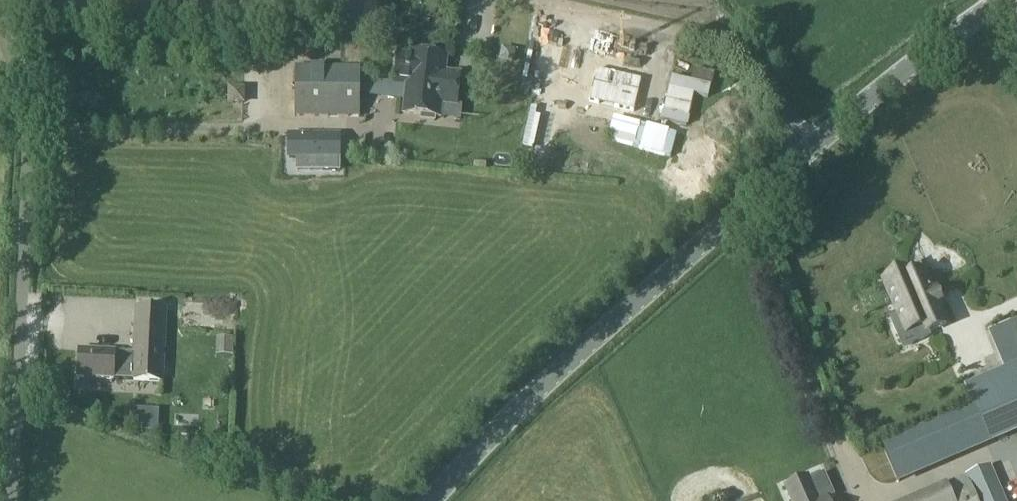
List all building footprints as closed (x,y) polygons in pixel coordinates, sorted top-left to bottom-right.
[(384,18),(386,1),(379,0),(364,0),(363,15),(384,18)] [(564,83),(579,86),(591,29),(576,26),(564,83)] [(600,122),(616,34),(600,31),(585,119),(600,122)] [(395,84),(407,85),(459,90),(460,72),(445,71),(447,55),(410,51),(410,53),(398,52),(395,84)] [(360,66),(295,65),(295,116),(360,116),(360,66)] [(689,119),(694,95),(708,98),(713,75),(692,70),(690,81),(669,76),(661,113),(689,119)] [(459,90),(407,85),(404,113),(423,114),(422,118),(436,120),(436,116),(441,116),(442,103),(457,104),(459,90)] [(336,129),(287,129),(288,151),(297,151),(297,162),(336,162),(336,129)] [(525,158),(525,142),(512,142),(512,158),(525,158)] [(899,334),(925,323),(928,330),(946,322),(922,269),(911,274),(908,267),(883,278),(898,311),(891,314),(899,334)] [(165,383),(168,309),(135,307),(132,352),(116,352),(116,351),(79,349),(78,377),(114,379),(133,380),(133,381),(165,383)] [(936,332),(917,336),(924,370),(942,366),(936,332)] [(995,349),(1003,368),(1016,362),(1016,341),(995,349)] [(1003,368),(965,384),(989,438),(1016,426),(1016,402),(1007,380),(1016,376),(1016,362),(1003,368)] [(119,408),(118,428),(130,429),(131,408),(119,408)] [(899,411),(880,419),(890,445),(909,438),(899,411)] [(991,464),(965,475),(967,482),(961,484),(959,479),(947,484),(946,483),(906,500),(1007,500),(991,464)] [(826,497),(819,500),(809,477),(786,486),(792,500),(828,500),(826,497)]
